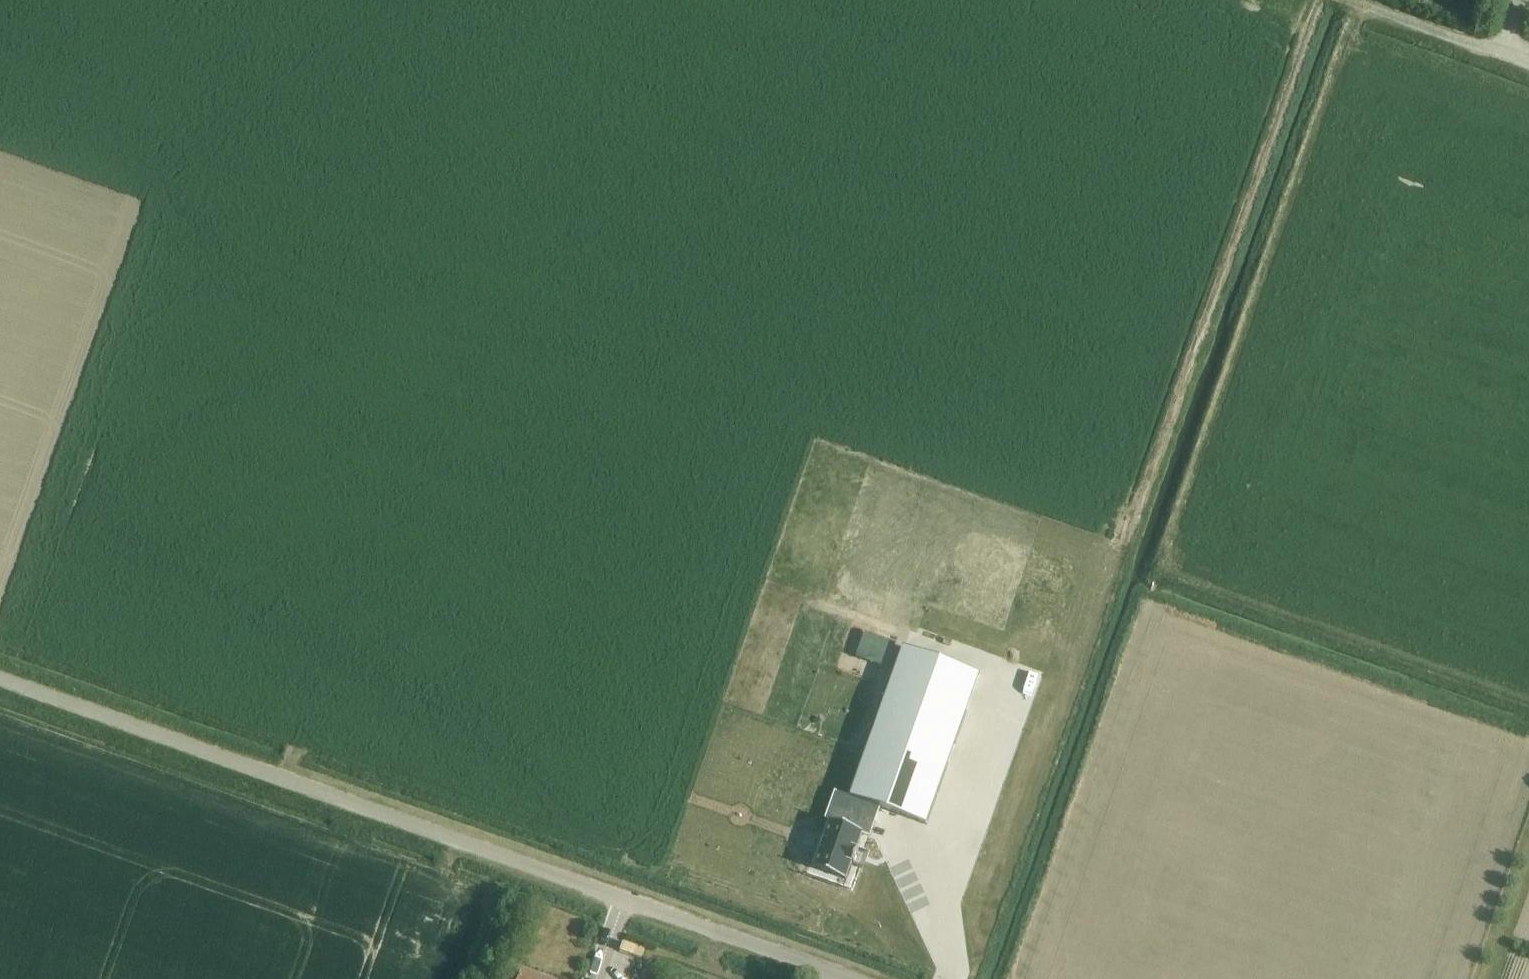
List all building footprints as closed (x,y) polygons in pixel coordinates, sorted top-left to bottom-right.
[(831,821),(814,869),(846,880),(852,863),(854,864),(858,850),(856,850),(862,834),(870,837),(880,809),(926,825),(967,712),(891,685),(851,799),(842,825),(831,821)]
